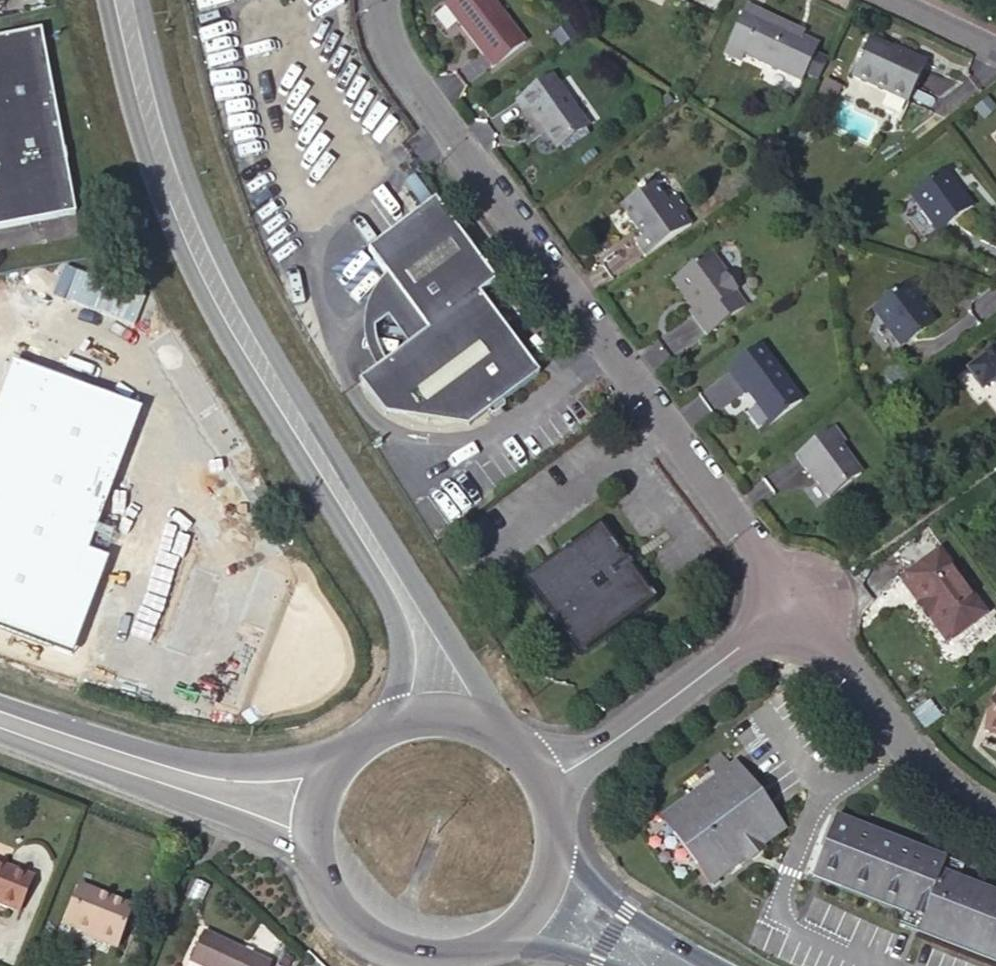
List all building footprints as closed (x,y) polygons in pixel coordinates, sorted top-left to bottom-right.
[(492,63),(525,39),(497,0),(446,0),(492,63)] [(820,42),(804,34),(796,31),(799,26),(748,2),(726,50),(740,57),(743,50),(803,78),(806,70),(816,51),(820,42)] [(796,31),(804,34),(806,29),(799,26),(796,31)] [(68,216),(53,130),(37,34),(0,40),(0,228),(68,216)] [(871,36),(854,72),(909,98),(927,60),(896,45),(895,47),(871,36)] [(830,58),(816,51),(806,70),(820,77),(830,58)] [(525,113),(541,136),(552,151),(582,129),(545,79),(510,105),(520,117),(525,113)] [(536,140),(541,136),(525,113),(520,117),(536,140)] [(943,173),(947,178),(958,170),(955,165),(943,173)] [(666,173),(619,208),(642,238),(649,233),(659,246),(704,212),(695,201),(700,198),(690,185),(679,192),(666,173)] [(957,192),(947,178),(943,173),(911,198),(941,235),(976,208),(965,194),(957,192)] [(395,289),(461,240),(435,203),(367,253),(386,278),(395,289)] [(494,285),(461,240),(395,289),(426,333),(370,374),(360,381),(373,392),(384,401),(399,408),(416,414),(430,418),(447,419),(462,418),(476,415),(485,412),(486,415),(537,378),(479,297),(494,285)] [(727,298),(733,294),(721,278),(723,277),(707,256),(669,284),(683,302),(687,303),(692,310),(683,316),(700,339),(737,311),(727,298)] [(363,307),(360,315),(395,289),(386,278),(377,287),(372,292),(367,300),(363,307)] [(913,283),(874,313),(901,349),(934,323),(919,302),(925,297),(913,283)] [(395,289),(360,315),(359,323),(357,331),(357,341),(358,350),(361,358),(365,366),(370,374),(426,333),(395,289)] [(743,308),(733,294),(727,298),(737,311),(743,308)] [(756,349),(723,372),(741,398),(744,396),(767,426),(797,404),(756,349)] [(969,374),(984,393),(995,385),(995,354),(969,374)] [(8,365),(0,387),(0,630),(75,656),(105,558),(90,555),(140,414),(8,365)] [(724,388),(708,393),(713,408),(728,403),(724,388)] [(804,452),(833,497),(858,478),(837,449),(841,446),(831,433),(804,452)] [(825,503),(833,497),(804,452),(792,461),(803,475),(804,474),(825,503)] [(597,525),(523,580),(579,655),(652,600),(597,525)] [(943,553),(909,579),(957,643),(991,618),(943,553)] [(909,579),(904,583),(952,647),(957,643),(909,579)] [(716,753),(700,765),(706,773),(721,760),(716,753)] [(693,813),(667,833),(706,886),(741,859),(743,862),(761,849),(758,846),(782,829),(731,763),(682,799),(693,813)] [(655,818),(667,833),(693,813),(682,799),(655,818)] [(995,959),(995,902),(933,879),(935,874),(939,866),(846,827),(849,822),(832,815),(808,871),(917,915),(915,920),(912,929),(995,959)] [(941,860),(849,822),(846,827),(939,866),(941,860)] [(9,868),(0,864),(0,906),(12,911),(25,880),(7,873),(9,868)] [(35,879),(9,868),(7,873),(25,880),(12,911),(20,915),(35,879)] [(807,875),(915,920),(917,915),(808,871),(807,875)] [(995,902),(995,895),(935,874),(933,879),(995,902)] [(70,927),(85,889),(80,887),(66,926),(70,927)] [(133,907),(85,889),(70,927),(87,933),(119,946),(133,907)] [(912,929),(910,934),(995,964),(995,959),(912,929)] [(117,950),(119,946),(87,933),(85,938),(117,950)] [(203,934),(190,962),(197,965),(269,965),(203,934)]
